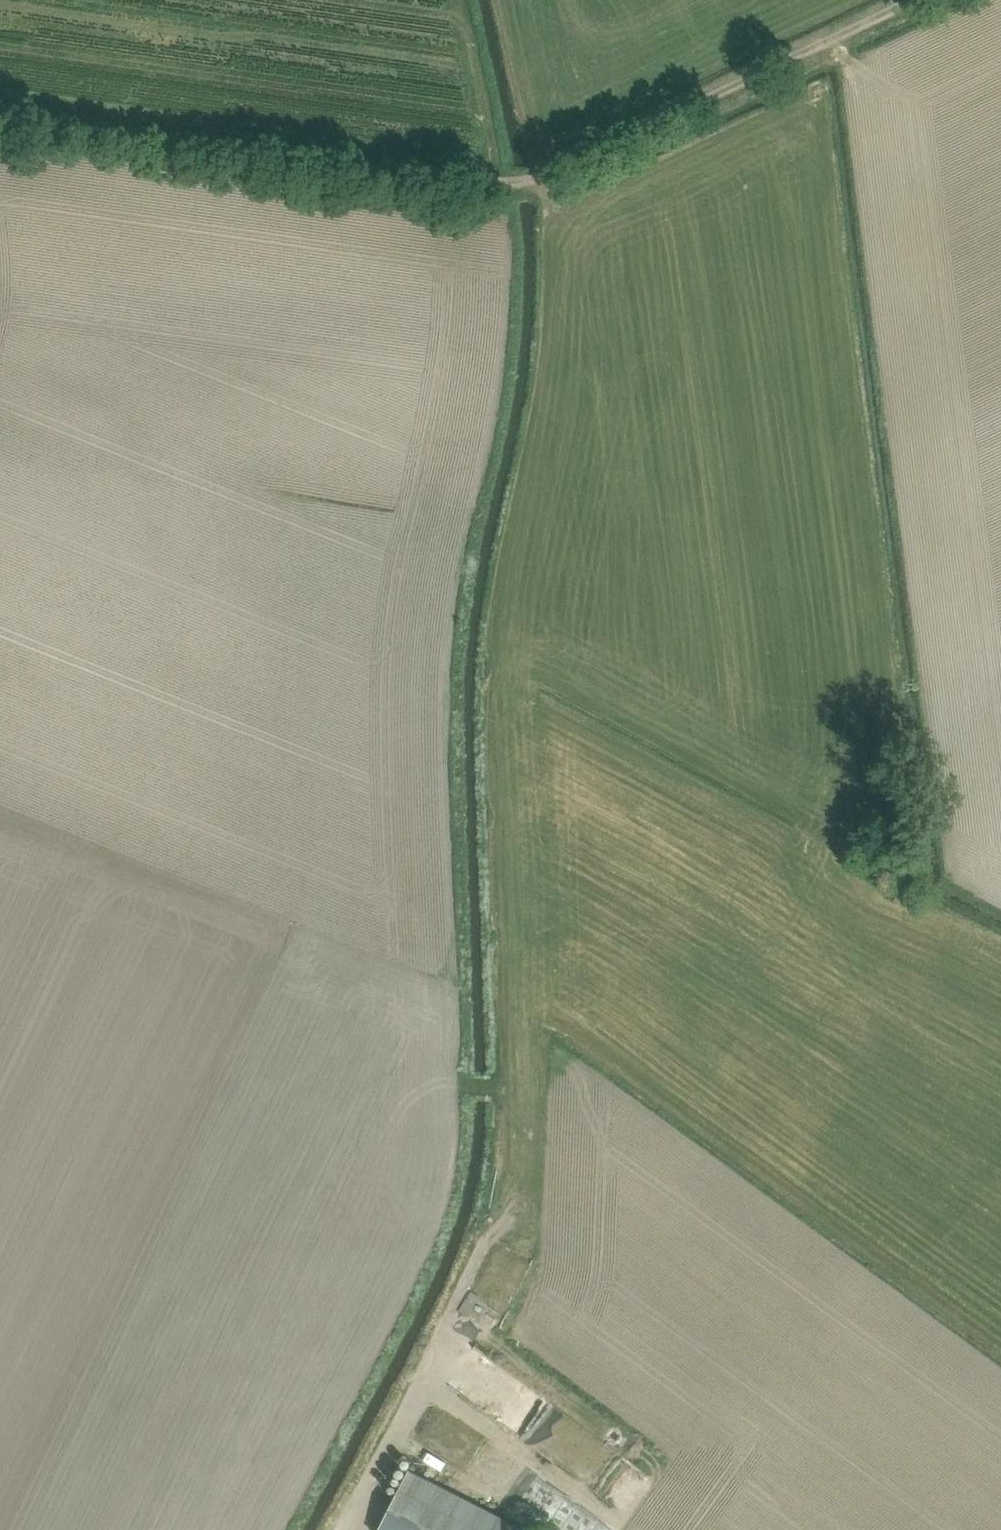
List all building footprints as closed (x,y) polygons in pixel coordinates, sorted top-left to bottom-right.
[(379,1529),(526,1529),(409,1470),(379,1529)]
